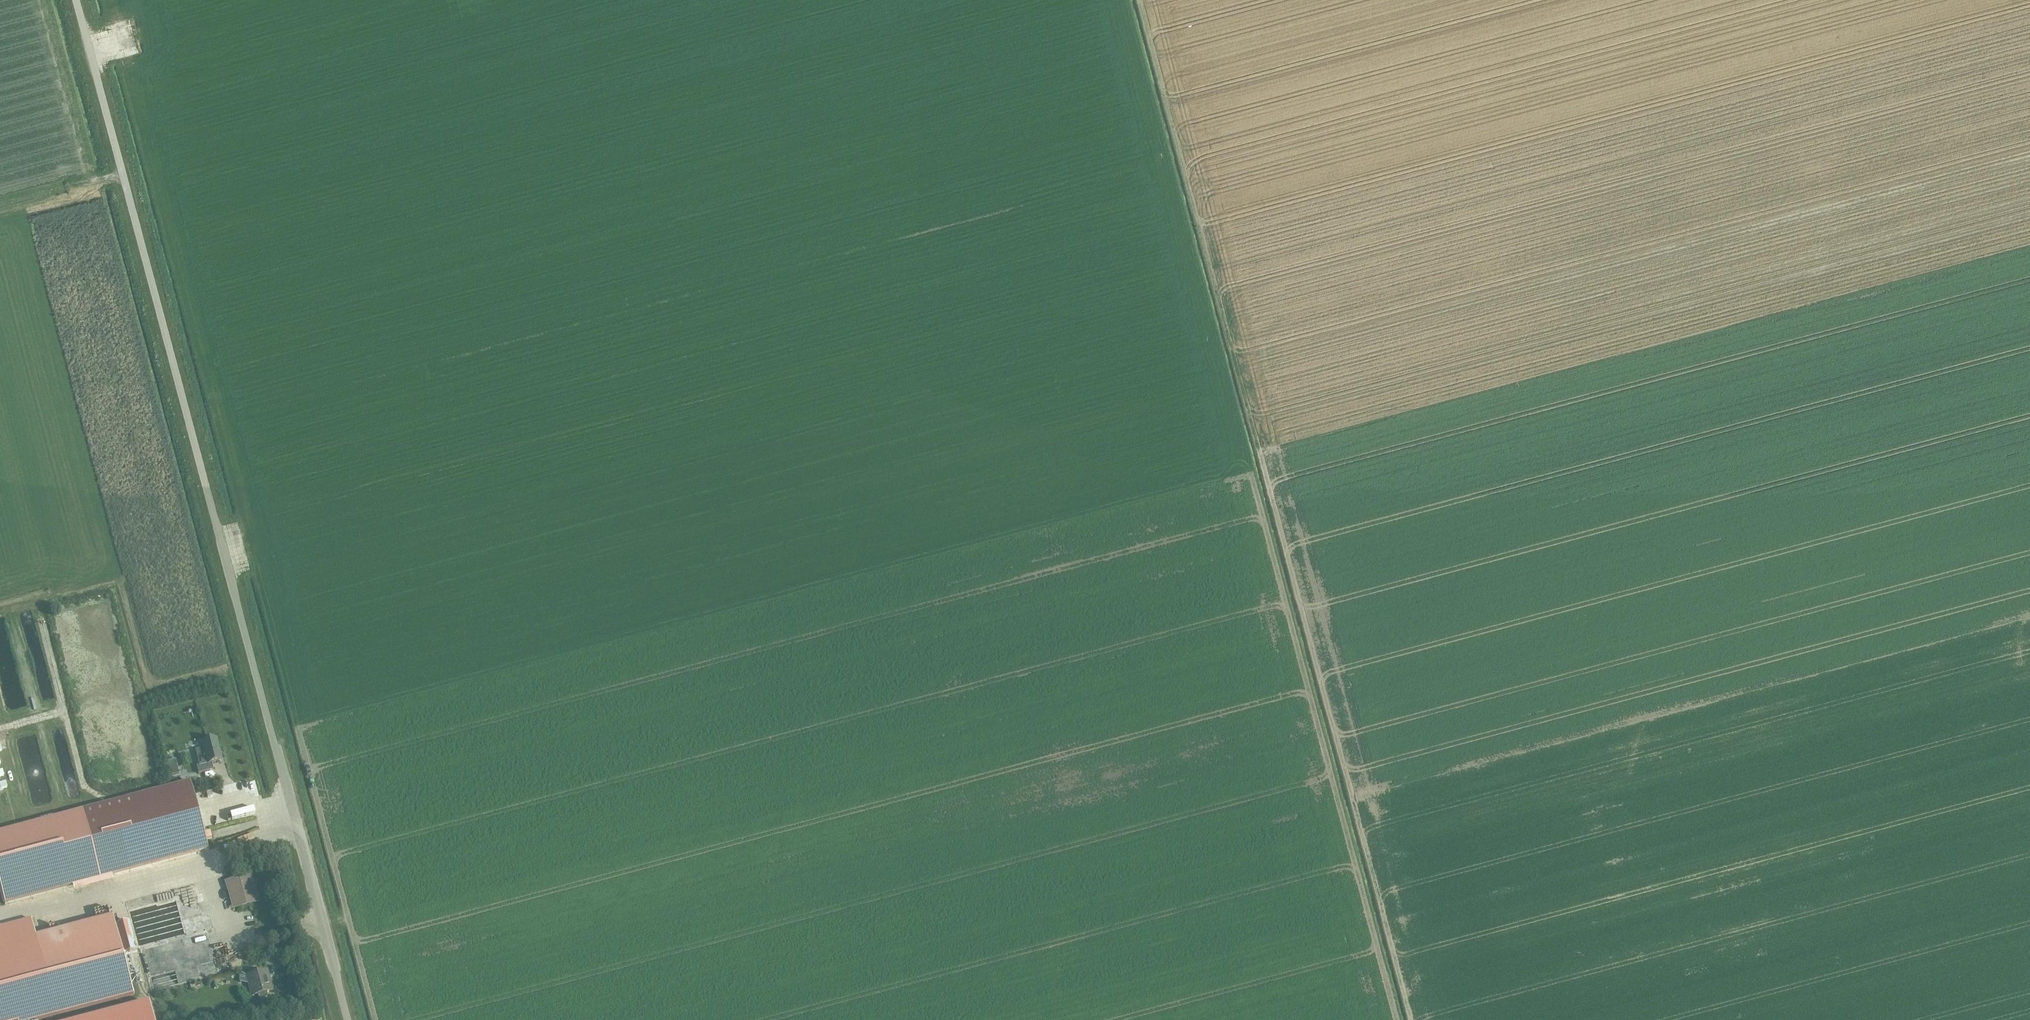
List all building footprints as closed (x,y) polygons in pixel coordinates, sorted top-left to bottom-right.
[(198,773),(213,769),(212,763),(222,760),(216,738),(202,742),(203,747),(195,750),(199,765),(197,766),(198,773)] [(178,765),(169,767),(171,775),(179,773),(178,765)] [(210,832),(204,834),(190,782),(0,832),(0,886),(5,904),(208,850),(206,840),(212,839),(210,832)] [(11,799),(0,802),(0,808),(12,805),(11,799)] [(252,876),(226,882),(232,902),(257,895),(252,876)] [(166,896),(173,926),(187,922),(185,914),(204,908),(207,906),(203,891),(192,889),(166,896)] [(224,894),(217,897),(228,929),(235,927),(224,894)] [(98,930),(44,945),(42,935),(36,936),(31,920),(0,928),(0,1019),(34,1019),(56,1014),(133,994),(123,956),(138,952),(130,922),(115,926),(98,930)] [(229,967),(237,965),(235,959),(227,962),(229,967)] [(267,997),(267,995),(266,992),(272,991),(267,971),(248,976),(253,996),(258,994),(259,997),(261,999),(263,999),(265,999),(267,997)] [(201,989),(86,1019),(209,1019),(201,989)]
